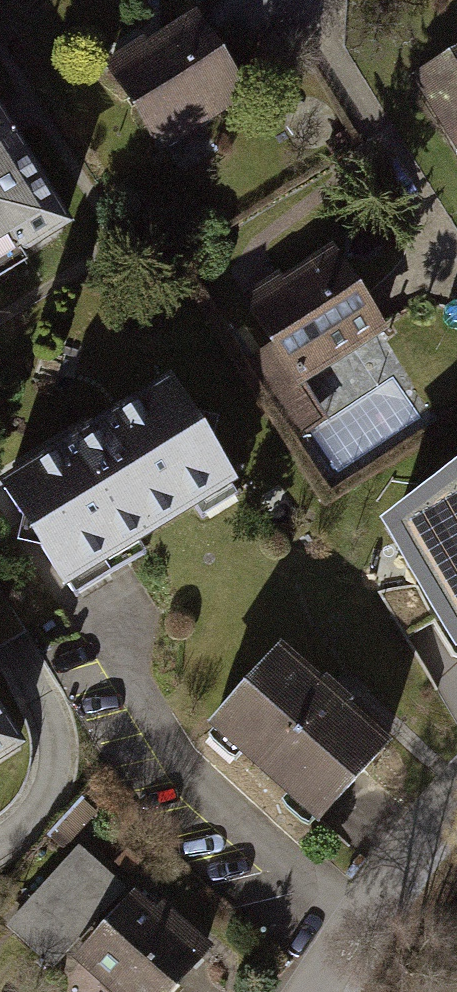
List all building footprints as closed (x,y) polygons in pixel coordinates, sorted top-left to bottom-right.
[(190,28),(104,80),(157,167),(243,115),(190,28)] [(419,77),(456,142),(456,54),(419,77)] [(65,247),(0,138),(0,285),(65,247)] [(327,245),(237,301),(267,350),(241,366),(290,446),(315,430),(330,421),(304,378),(380,331),(327,245)] [(231,487),(167,382),(7,480),(71,585),(231,487)] [(384,529),(453,652),(456,650),(456,473),(384,529)] [(386,749),(276,656),(210,734),(320,827),(386,749)] [(0,689),(0,756),(31,735),(0,689)] [(7,932),(53,970),(66,956),(109,991),(173,991),(205,953),(79,847),(7,932)]
